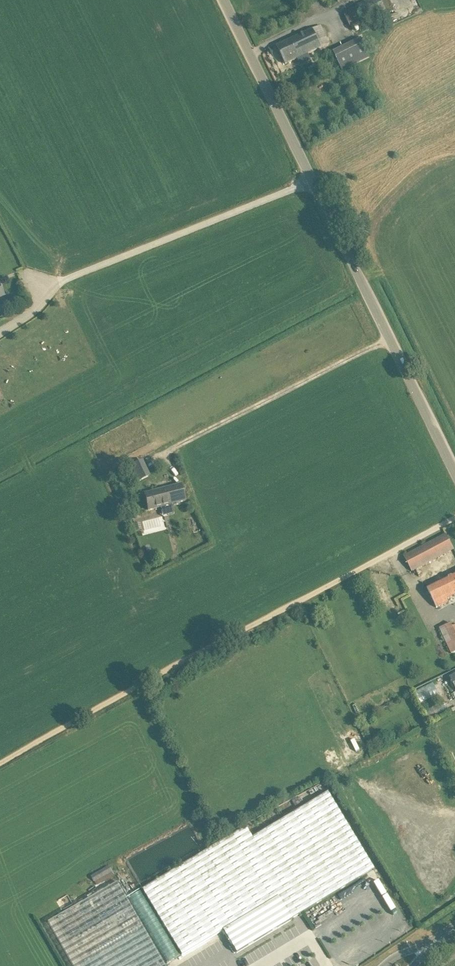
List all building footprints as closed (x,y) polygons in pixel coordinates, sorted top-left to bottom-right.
[(395,10),(390,0),(366,0),(357,4),(358,7),(344,13),(352,30),(366,23),(366,24),(395,10)] [(285,64),(290,62),(329,43),(320,25),(277,46),(285,64)] [(360,39),(334,52),(343,71),(369,58),(360,39)] [(133,470),(144,465),(142,460),(131,465),(133,470)] [(182,484),(137,495),(141,511),(148,509),(148,510),(186,500),(182,484)] [(446,534),(404,556),(412,571),(454,549),(446,534)] [(427,588),(437,608),(449,602),(447,599),(454,595),(454,574),(427,588)] [(391,594),(385,596),(388,606),(394,604),(391,594)] [(451,653),(454,651),(454,621),(440,628),(451,653)] [(236,953),(292,919),(374,869),(328,792),(252,838),(245,827),(142,889),(163,923),(160,925),(140,890),(128,898),(168,964),(179,957),(163,929),(165,928),(182,955),(223,931),(222,932),(224,935),(225,934),(236,953)] [(108,866),(105,867),(90,876),(96,886),(113,876),(108,866)] [(117,882),(48,922),(73,965),(165,965),(117,882)]
